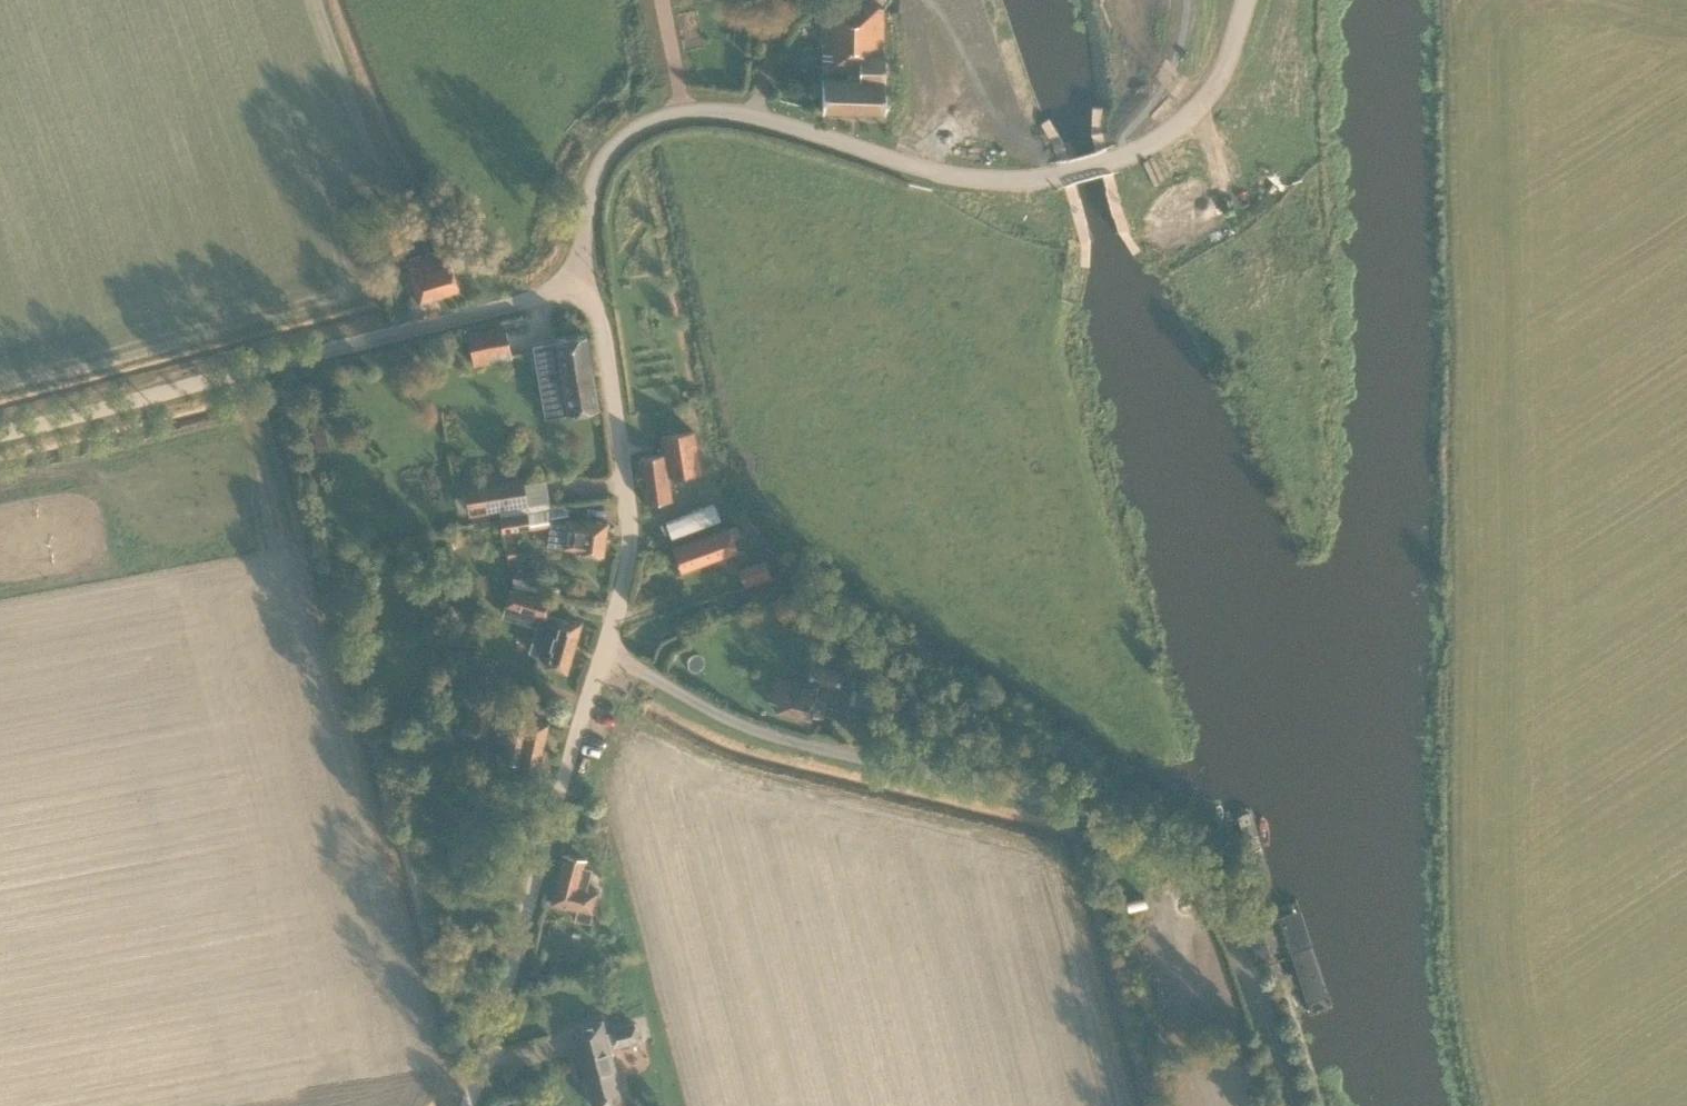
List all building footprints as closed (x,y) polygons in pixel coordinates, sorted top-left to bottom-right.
[(883,7),(822,4),(822,72),(846,71),(846,78),(822,78),(822,112),(885,111),(884,53),(883,53),(883,7)] [(458,288),(446,250),(408,262),(419,300),(458,288)] [(504,324),(467,331),(474,362),(489,359),(485,343),(507,339),(504,324)] [(598,408),(585,333),(537,342),(550,416),(598,408)] [(700,483),(692,430),(661,435),(664,452),(638,456),(644,501),(672,497),(671,487),(700,483)] [(466,490),(470,513),(526,503),(524,489),(523,489),(514,490),(512,482),(511,482),(466,490)] [(715,502),(665,521),(671,536),(720,517),(715,502)] [(548,524),(551,507),(500,515),(502,531),(548,524)] [(550,517),(547,545),(581,549),(581,552),(603,555),(607,521),(583,518),(583,521),(550,517)] [(739,534),(735,523),(672,547),(681,570),(738,548),(733,536),(739,534)] [(770,577),(763,559),(738,569),(745,586),(770,577)] [(537,571),(516,568),(513,587),(535,588),(535,590),(559,593),(561,582),(536,578),(537,571)] [(552,598),(510,586),(505,605),(541,615),(531,650),(548,654),(545,665),(567,671),(581,621),(559,615),(559,616),(548,613),(552,598)] [(841,671),(811,664),(807,679),(837,686),(841,671)] [(822,716),(828,688),(775,675),(769,700),(778,702),(776,710),(811,718),(812,713),(822,716)] [(879,680),(862,675),(853,701),(871,707),(879,680)] [(548,721),(512,714),(509,728),(501,726),(498,740),(507,741),(503,760),(519,763),(519,765),(538,769),(548,721)] [(586,858),(563,852),(551,902),(577,909),(575,918),(590,921),(598,889),(587,886),(592,867),(584,865),(586,858)] [(1266,912),(1301,1023),(1329,1014),(1294,903),(1266,912)] [(605,1030),(602,1019),(569,1028),(569,1029),(572,1028),(578,1053),(572,1054),(578,1077),(584,1076),(592,1104),(623,1097),(609,1047),(638,1039),(634,1022),(605,1030)]
